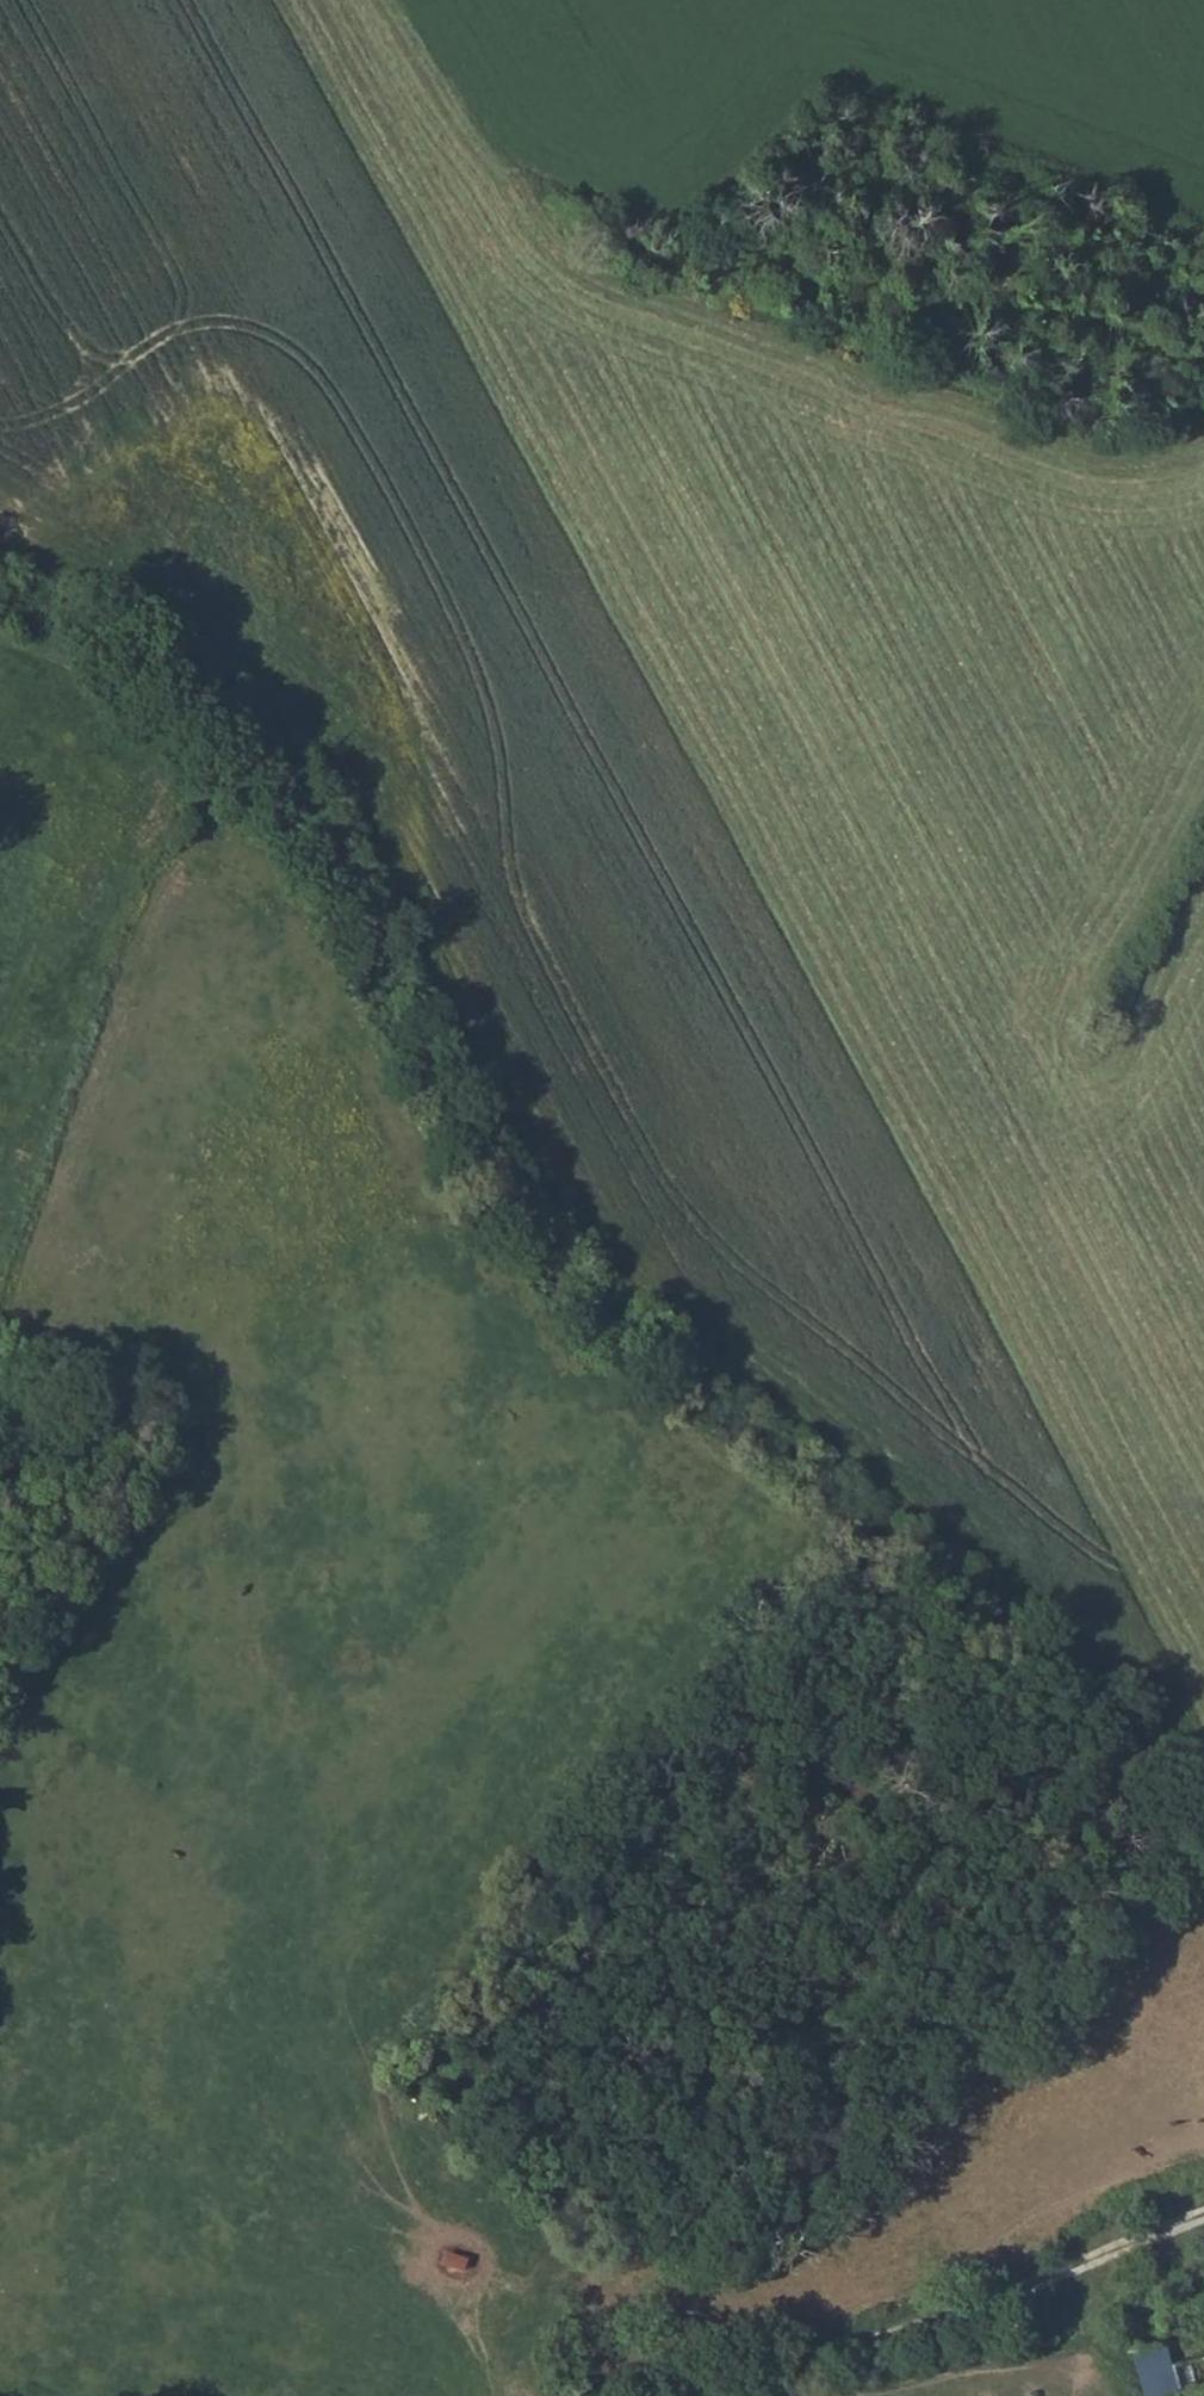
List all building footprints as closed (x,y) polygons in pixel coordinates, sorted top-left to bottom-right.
[(1136,2350),(1144,2395),(1178,2391),(1170,2345),(1136,2350)]
